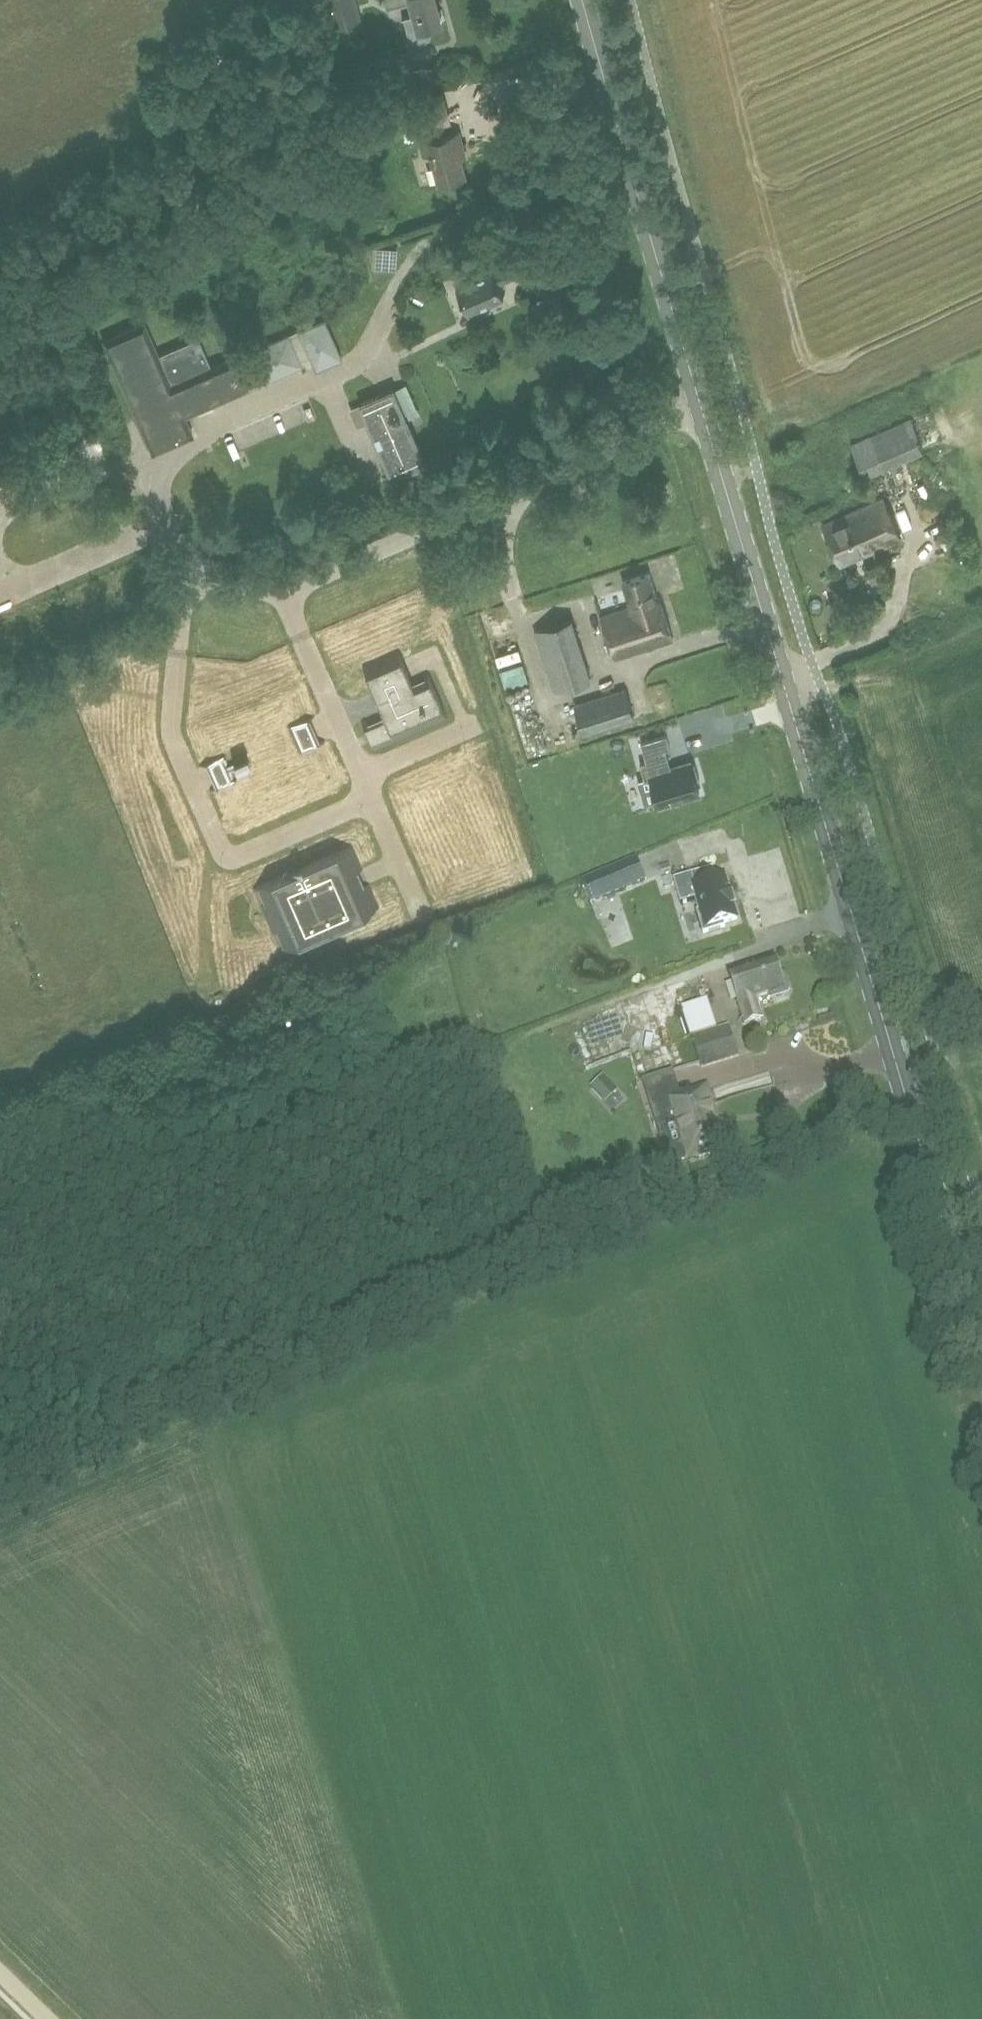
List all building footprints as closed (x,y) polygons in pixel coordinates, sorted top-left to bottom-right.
[(333,19),(335,29),(360,22),(354,0),(328,0),(333,19)] [(436,0),(385,0),(387,9),(412,3),(419,29),(442,22),(436,0)] [(309,37),(323,33),(320,23),(306,26),(309,37)] [(432,83),(434,68),(420,67),(420,69),(408,68),(405,90),(419,92),(420,82),(432,83)] [(417,130),(452,121),(444,90),(409,99),(417,130)] [(466,175),(459,152),(464,150),(459,132),(419,142),(422,158),(431,155),(438,183),(466,175)] [(468,311),(504,296),(499,283),(513,277),(507,264),(456,286),(468,311)] [(339,357),(323,319),(235,356),(235,355),(212,365),(199,336),(159,353),(146,320),(105,337),(153,450),(193,433),(185,414),(248,387),(248,386),(300,364),(298,359),(310,354),(316,367),(339,357)] [(392,478),(426,463),(393,389),(360,404),(392,478)] [(923,451),(925,450),(911,417),(908,419),(870,435),(851,443),(864,476),(883,468),(923,451)] [(841,565),(900,539),(883,498),(824,525),(841,565)] [(657,599),(649,573),(623,582),(631,607),(602,616),(615,658),(672,640),(659,598),(657,599)] [(554,691),(590,679),(572,620),(535,631),(554,691)] [(415,690),(399,650),(363,665),(387,721),(370,728),(366,719),(362,721),(374,751),(448,720),(428,672),(424,674),(429,685),(415,690)] [(644,680),(586,697),(596,737),(657,718),(644,680)] [(299,753),(320,745),(309,719),(288,728),(299,753)] [(241,740),(227,747),(232,756),(246,750),(241,740)] [(658,798),(666,825),(710,811),(702,784),(683,790),(674,761),(680,759),(674,742),(642,752),(651,780),(642,783),(648,801),(658,798)] [(216,790),(236,781),(225,757),(205,766),(216,790)] [(281,952),(380,908),(352,846),(253,890),(281,952)] [(636,857),(581,880),(591,904),(646,880),(636,857)] [(692,874),(673,880),(681,904),(697,899),(701,911),(697,912),(703,934),(725,927),(724,924),(737,920),(732,903),(734,903),(733,902),(732,902),(729,892),(730,892),(730,890),(729,891),(725,877),(695,886),(692,874)] [(780,975),(775,958),(729,972),(746,1024),(762,1019),(755,998),(769,993),(771,999),(788,994),(791,989),(786,976),(783,974),(780,975)] [(690,1038),(717,1029),(707,999),(681,1007),(690,1038)] [(538,1010),(523,1017),(527,1027),(543,1019),(538,1010)] [(702,1069),(739,1057),(729,1026),(691,1038),(702,1069)] [(591,1086),(606,1102),(618,1090),(603,1075),(591,1086)] [(716,1127),(705,1091),(671,1101),(689,1157),(722,1147),(721,1143),(723,1142),(724,1142),(725,1141),(726,1140),(726,1139),(727,1138),(727,1137),(727,1136),(728,1135),(727,1133),(727,1132),(727,1131),(726,1130),(725,1128),(724,1128),(723,1127),(721,1126),(718,1126),(716,1127)]
